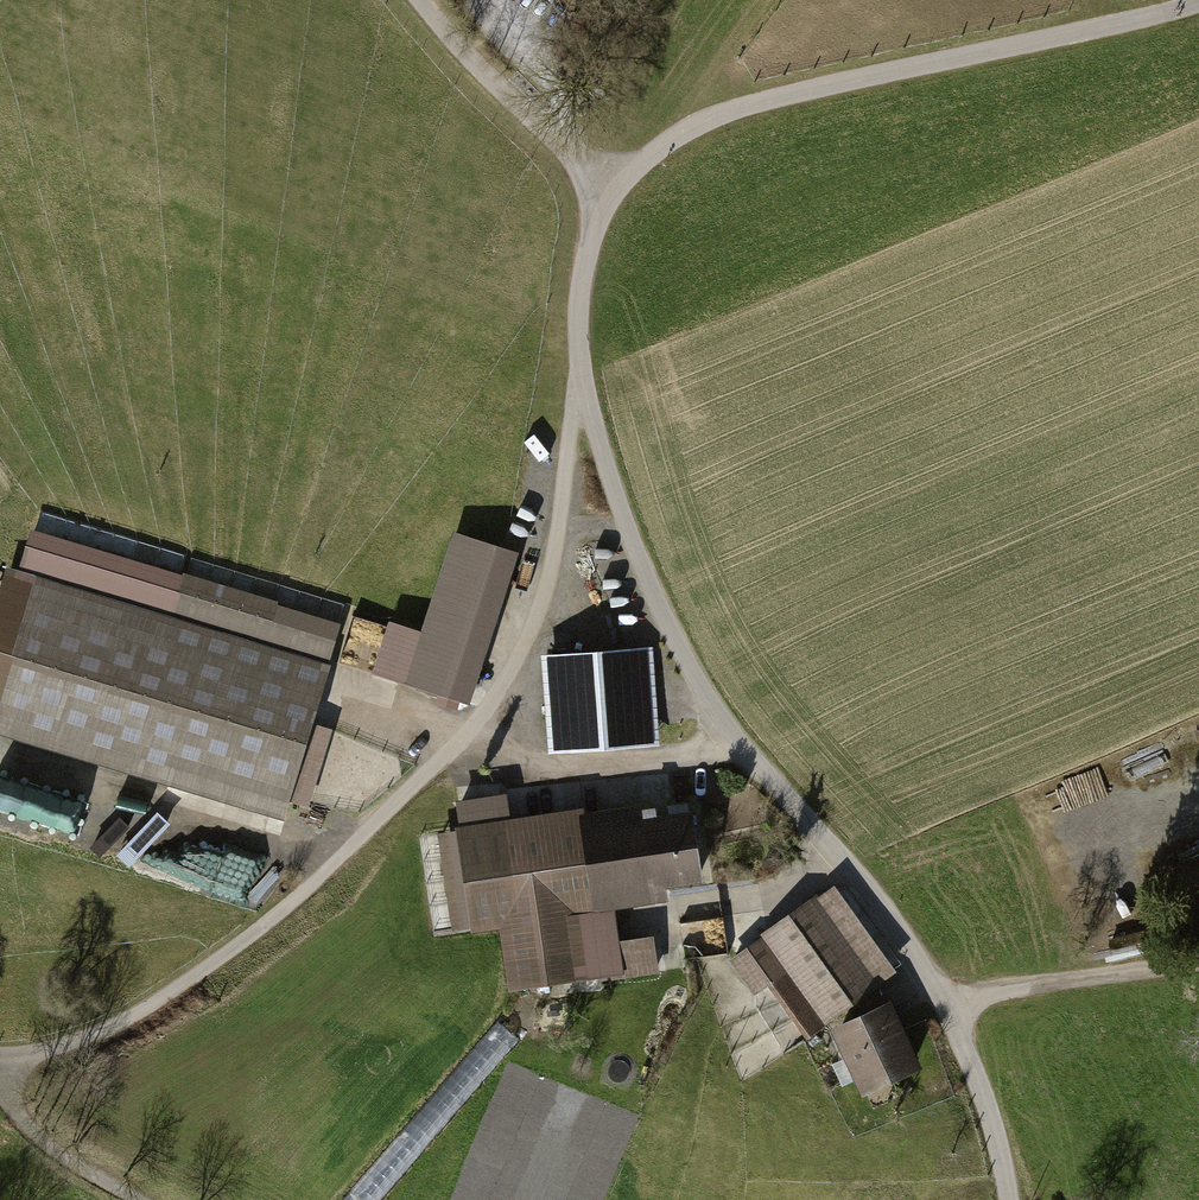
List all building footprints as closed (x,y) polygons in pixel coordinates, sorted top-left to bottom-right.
[(450,538),(399,691),(462,712),(513,559),(450,538)] [(37,577),(0,700),(0,743),(285,827),(339,648),(273,628),(281,601),(182,571),(169,616),(37,577)] [(650,653),(548,661),(554,749),(657,742),(650,653)] [(112,841),(121,810),(0,775),(0,808),(112,841)] [(691,799),(461,829),(474,926),(500,922),(510,992),(586,982),(575,901),(702,885),(691,799)] [(841,883),(735,960),(794,1042),(901,965),(841,883)] [(890,1014),(835,1036),(862,1103),(917,1080),(890,1014)]
